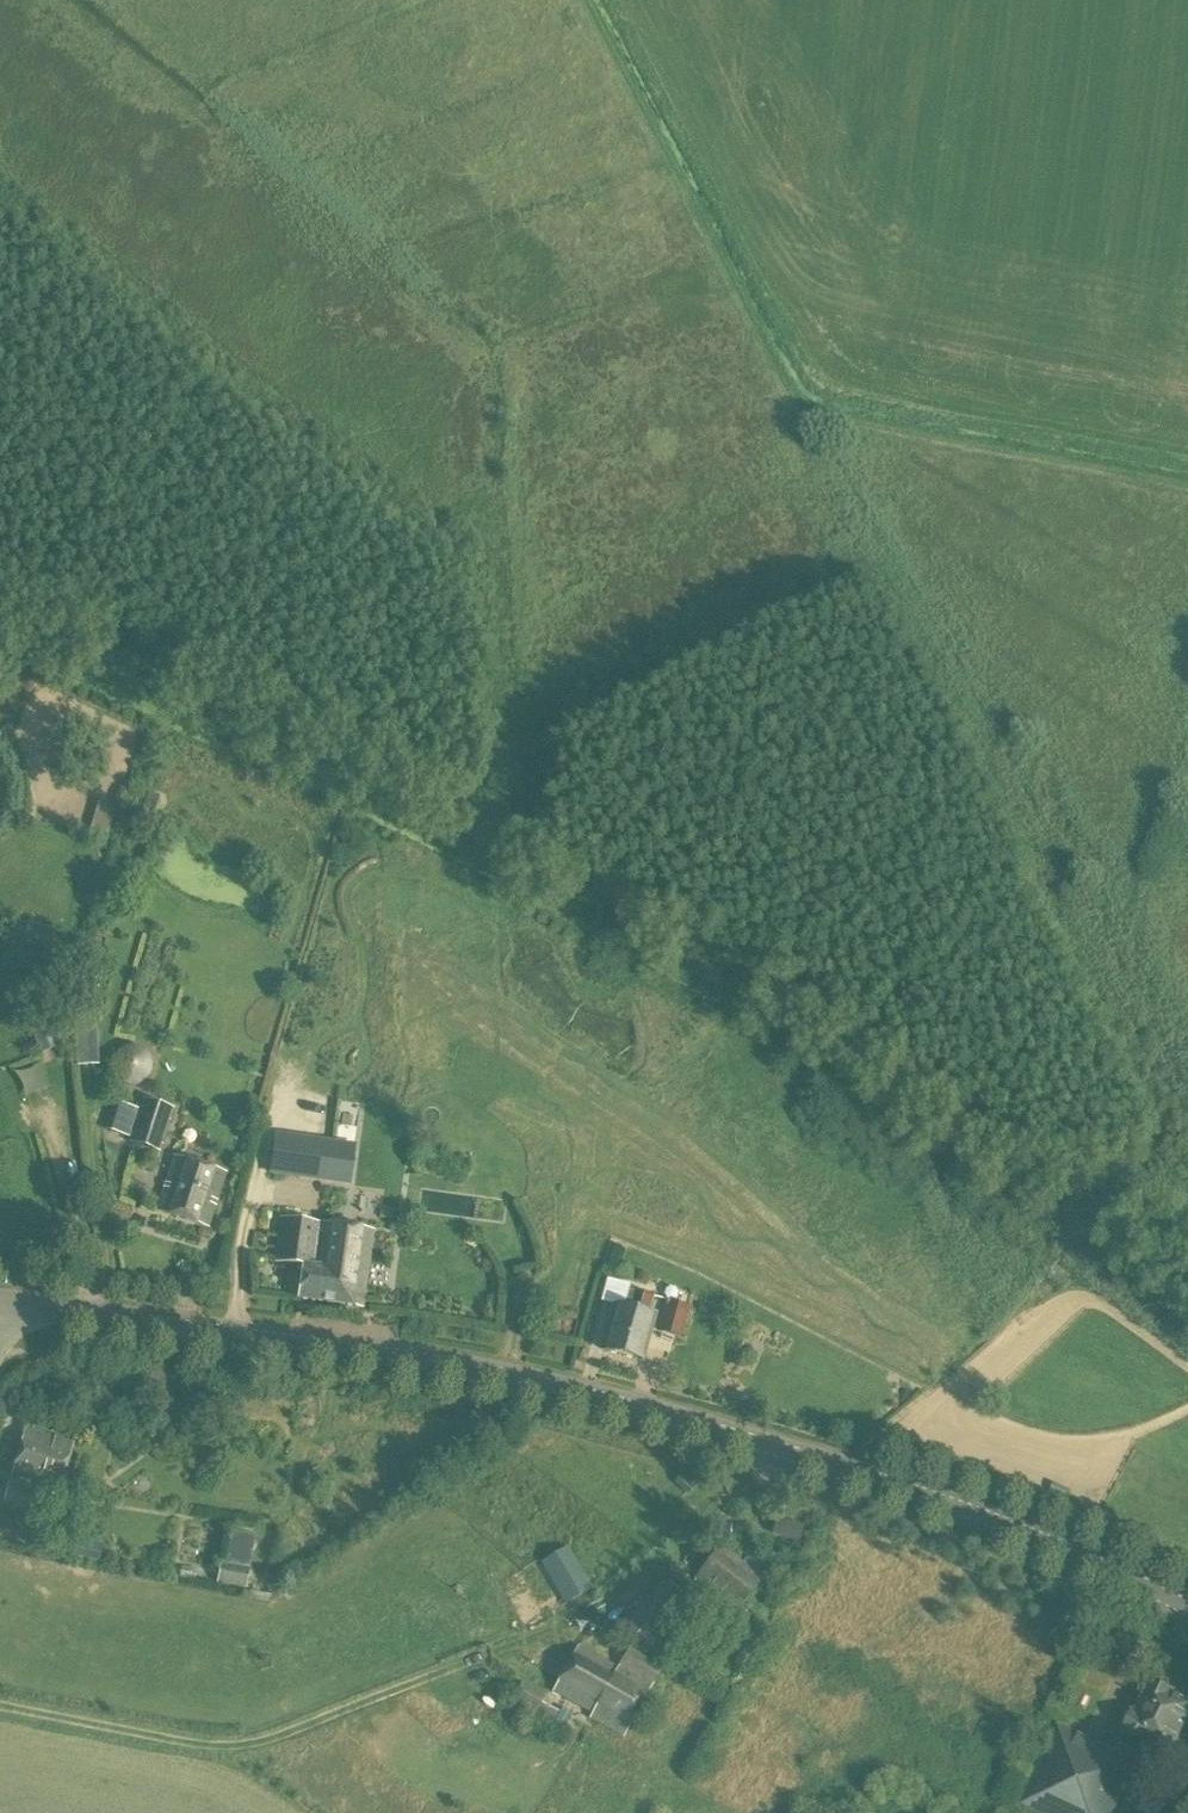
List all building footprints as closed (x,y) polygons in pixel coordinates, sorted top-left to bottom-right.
[(108,835),(117,806),(100,801),(92,830),(108,835)] [(39,1054),(61,1045),(49,1017),(28,1026),(39,1054)] [(76,1066),(98,1065),(96,1031),(74,1032),(76,1066)] [(157,1071),(157,1070),(156,1062),(151,1055),(145,1050),(136,1048),(128,1049),(121,1052),(118,1056),(115,1060),(113,1068),(113,1073),(114,1077),(119,1085),(125,1090),(134,1092),(142,1091),(149,1087),(152,1084),(155,1079),(157,1071)] [(159,1152),(174,1109),(144,1099),(130,1142),(159,1152)] [(348,1184),(353,1143),(275,1134),(271,1175),(348,1184)] [(208,1228),(225,1174),(173,1157),(156,1211),(208,1228)] [(363,1308),(373,1231),(280,1218),(274,1262),(302,1266),(298,1299),(363,1308)] [(640,1362),(652,1316),(649,1315),(654,1296),(629,1290),(631,1283),(610,1278),(604,1303),(615,1306),(603,1353),(640,1362)] [(679,1337),(689,1306),(667,1300),(658,1331),(679,1337)] [(158,1439),(162,1423),(150,1420),(146,1437),(158,1439)] [(58,1493),(73,1442),(25,1428),(3,1501),(31,1509),(38,1487),(58,1493)] [(251,1450),(253,1434),(234,1432),(232,1447),(251,1450)] [(391,1449),(392,1441),(381,1439),(380,1447),(391,1449)] [(798,1542),(803,1528),(777,1519),(772,1533),(798,1542)] [(101,1562),(104,1541),(73,1536),(70,1556),(101,1562)] [(565,1603),(591,1588),(567,1547),(541,1563),(565,1603)] [(736,1610),(761,1579),(720,1547),(695,1578),(736,1610)] [(245,1588),(249,1567),(219,1562),(216,1583),(245,1588)] [(670,1652),(686,1633),(678,1626),(695,1606),(664,1581),(626,1628),(657,1653),(663,1646),(670,1652)] [(617,1668),(578,1646),(553,1690),(592,1712),(589,1718),(623,1737),(662,1667),(628,1648),(617,1668)] [(1163,1677),(1156,1681),(1153,1679),(1133,1717),(1130,1715),(1123,1730),(1125,1731),(1115,1751),(1057,1723),(1018,1804),(1038,1812),(1113,1812),(1128,1781),(1138,1787),(1146,1773),(1134,1767),(1136,1763),(1134,1762),(1144,1741),(1168,1753),(1187,1713),(1187,1701),(1173,1694),(1175,1690),(1172,1689),(1171,1681),(1163,1677)] [(565,1737),(569,1728),(553,1720),(558,1711),(541,1702),(545,1694),(521,1682),(508,1708),(565,1737)]
